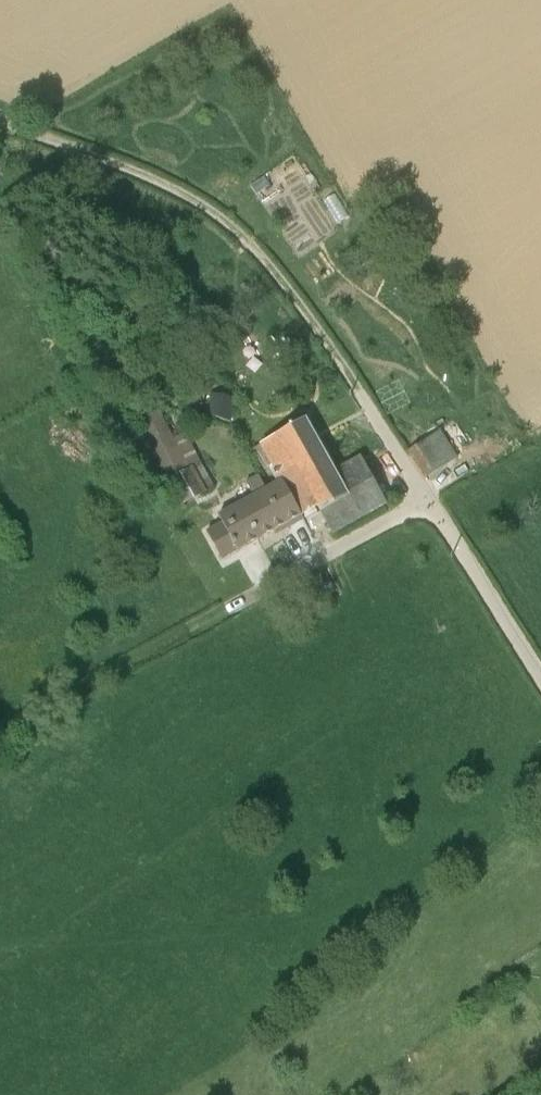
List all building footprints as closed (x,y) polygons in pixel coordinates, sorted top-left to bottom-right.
[(167,399),(163,414),(197,422),(200,408),(167,399)] [(211,402),(205,424),(231,431),(237,409),(211,402)] [(137,433),(131,437),(140,455),(143,454),(152,470),(156,468),(182,515),(215,496),(186,442),(174,447),(160,420),(136,432),(137,433)] [(297,477),(318,515),(333,541),(387,511),(361,465),(335,480),(306,428),(253,457),(264,478),(272,473),(280,487),(297,477)] [(423,450),(440,476),(457,465),(441,439),(423,450)] [(440,476),(423,450),(408,460),(417,473),(425,486),(440,476)] [(282,488),(302,524),(318,515),(297,477),(280,487),(282,488)] [(237,513),(257,548),(286,533),(288,537),(304,528),(302,524),(282,488),(266,497),(259,484),(246,491),(252,504),(237,513)] [(257,548),(237,513),(218,523),(222,530),(207,539),(223,568),(257,548)] [(237,576),(243,588),(294,558),(287,547),(237,576)]
